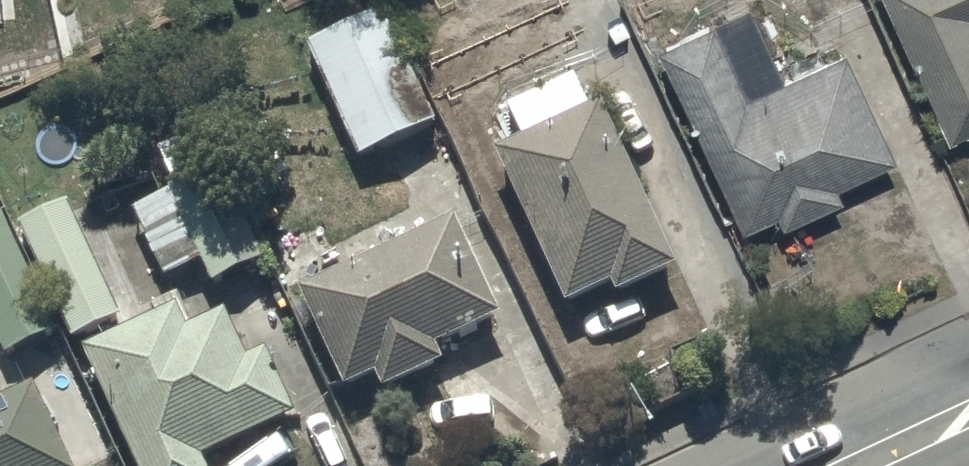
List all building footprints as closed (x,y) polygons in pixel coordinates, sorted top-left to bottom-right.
[(525,20),(567,0),(515,0),(525,20)] [(946,138),(968,128),(968,0),(885,0),(946,138)] [(385,13),(308,48),(362,164),(438,129),(385,13)] [(713,18),(658,43),(742,226),(776,210),(781,221),(844,192),(839,181),(897,154),(847,45),(746,90),(713,18)] [(575,81),(509,112),(523,143),(495,157),(567,310),(612,289),(616,299),(679,269),(602,106),(590,111),(575,81)] [(267,264),(197,119),(152,141),(176,192),(134,213),(166,279),(202,262),(215,289),(267,264)] [(72,205),(21,228),(74,346),(125,324),(72,205)] [(8,364),(6,359),(57,336),(2,218),(0,219),(0,367),(8,364)] [(453,225),(304,296),(346,395),(375,382),(383,397),(445,368),(439,354),(501,325),(453,225)] [(81,356),(134,465),(204,465),(203,464),(297,421),(267,355),(248,364),(227,317),(187,335),(177,312),(81,356)] [(34,389),(0,405),(0,465),(71,465),(34,389)]
